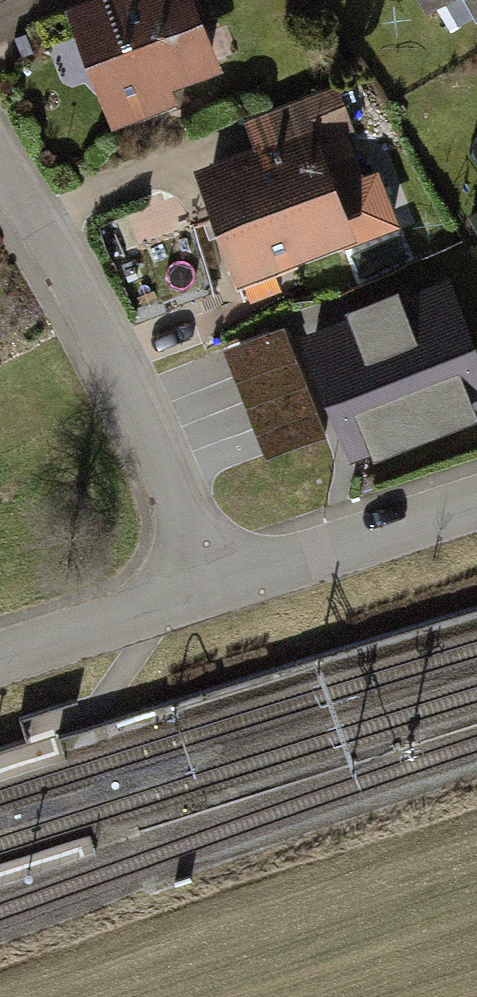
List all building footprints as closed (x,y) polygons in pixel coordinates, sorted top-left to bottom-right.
[(86,3),(118,110),(187,90),(182,75),(234,59),(216,0),(95,0),(86,3)] [(430,9),(445,0),(424,0),(430,9)] [(475,20),(476,19),(476,0),(463,0),(475,20)] [(274,147),(324,129),(353,118),(341,87),(262,116),(274,147)] [(324,129),(274,147),(210,170),(226,213),(209,219),(228,272),(359,224),(324,129)] [(300,333),(351,463),(476,414),(476,344),(449,274),(300,333)] [(230,345),(270,457),(331,435),(291,323),(230,345)]
